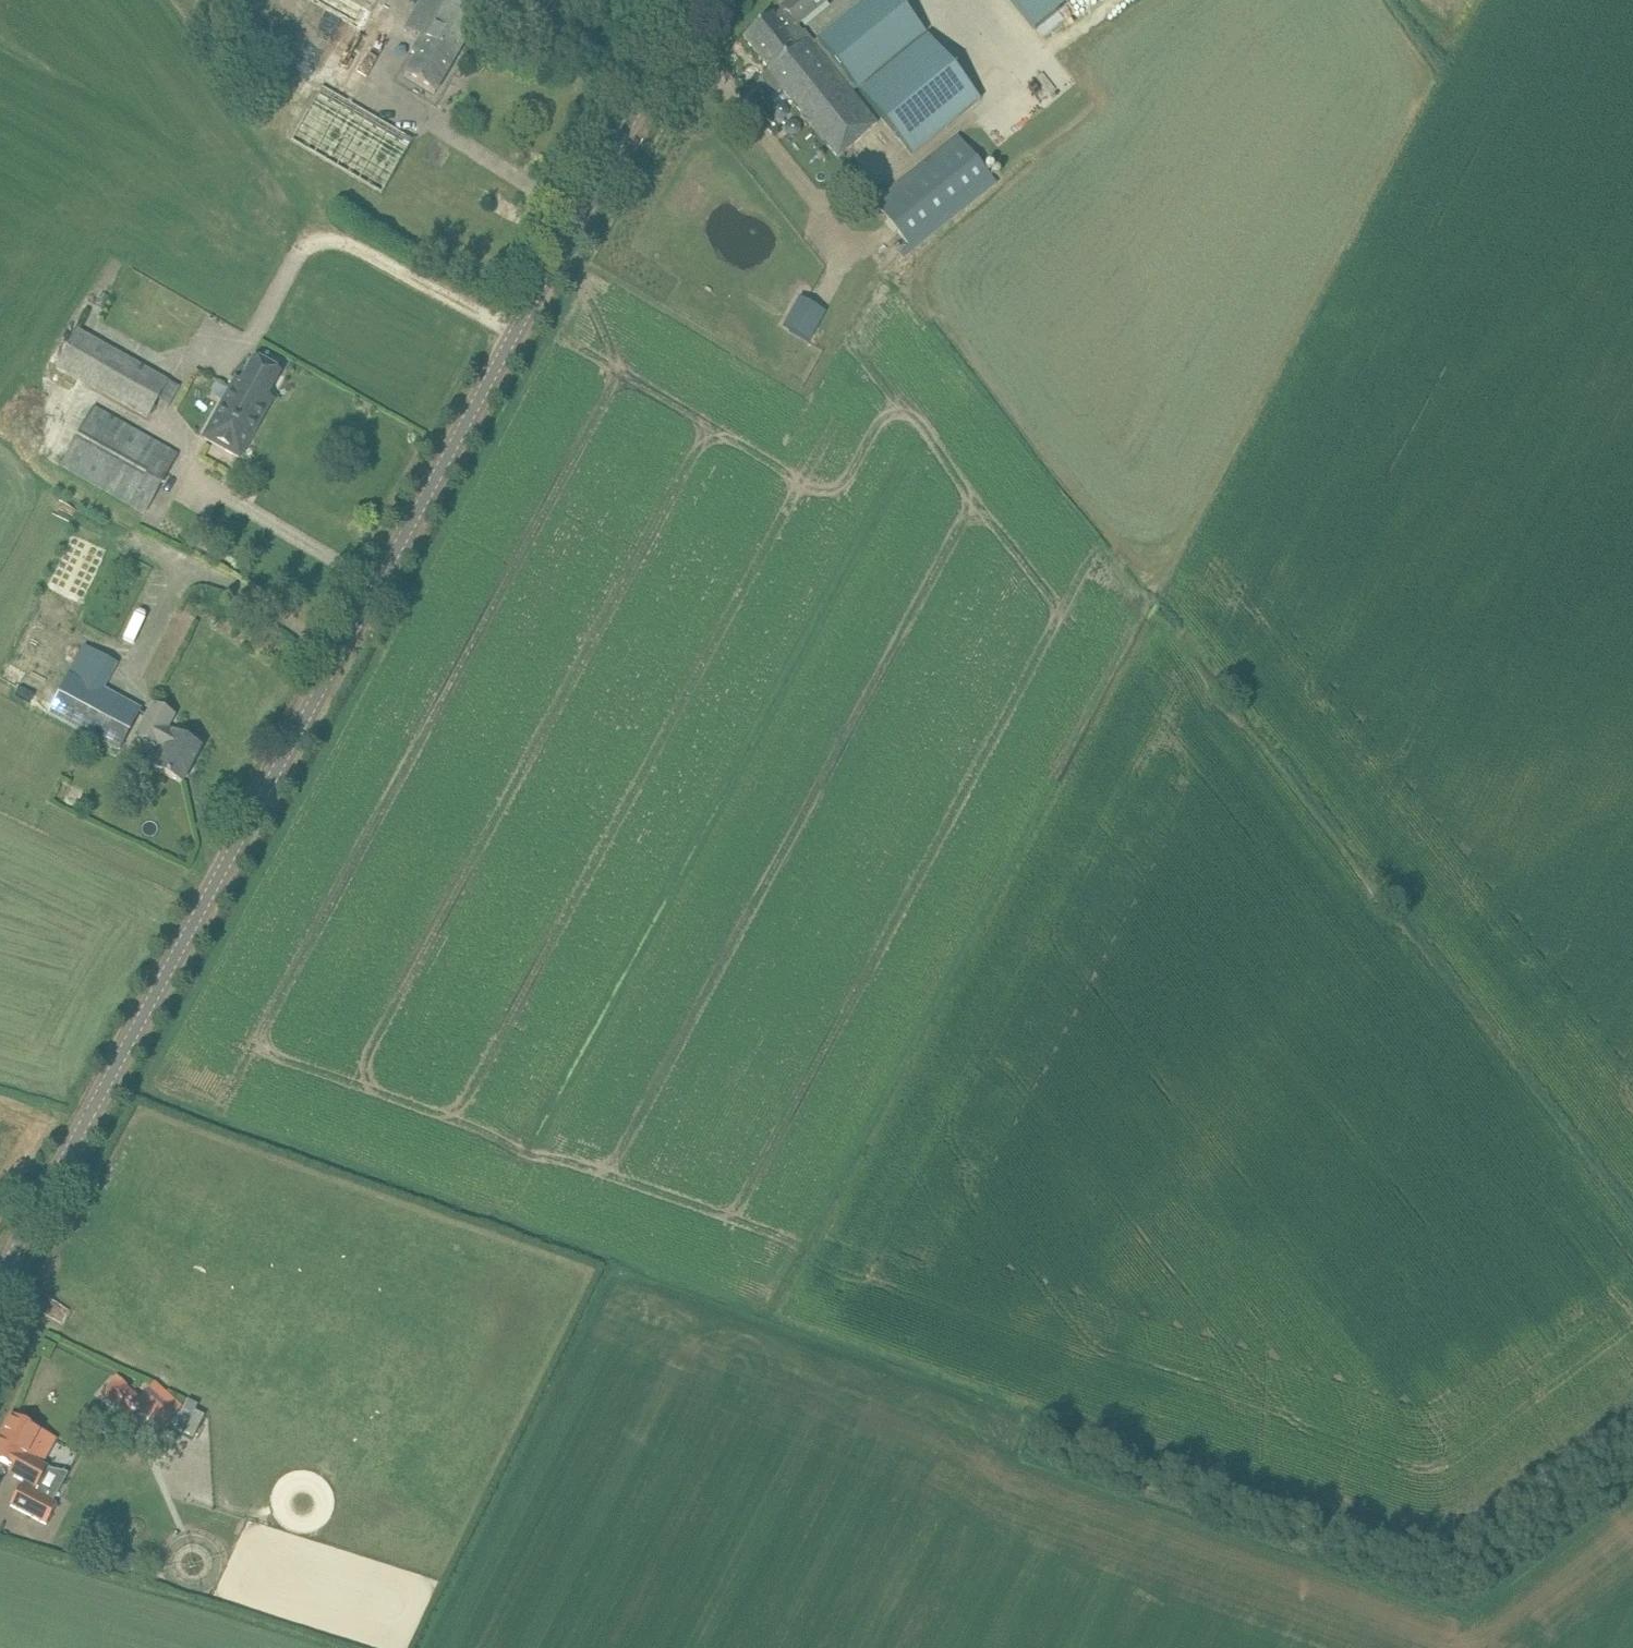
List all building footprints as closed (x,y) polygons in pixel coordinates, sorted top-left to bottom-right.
[(341,19),(314,68),(353,90),(391,25),(370,12),(377,0),(309,0),(341,19)] [(404,75),(435,93),(486,7),(481,3),(483,0),(420,0),(405,26),(426,38),(404,75)] [(782,7),(784,10),(774,18),(771,14),(743,37),(839,158),(878,126),(852,92),(813,44),(799,25),(831,0),(791,0),(782,7)] [(852,92),(923,35),(895,0),(869,0),(813,44),(852,92)] [(1034,34),(1076,0),(1007,0),(1034,34)] [(979,100),(927,36),(926,37),(860,91),(866,99),(912,155),(979,100)] [(290,143),(381,196),(415,139),(324,86),(290,143)] [(873,201),(909,250),(995,180),(957,133),(873,201)] [(805,301),(789,330),(809,341),(825,312),(805,301)] [(169,405),(180,387),(78,328),(57,366),(148,417),(158,398),(169,405)] [(248,430),(279,372),(254,359),(228,406),(222,403),(203,437),(240,458),(254,433),(248,430)] [(60,467),(144,515),(178,456),(94,408),(60,467)] [(84,646),(69,674),(101,692),(116,664),(84,646)] [(66,673),(47,710),(120,749),(140,712),(101,692),(69,674),(66,673)] [(154,768),(182,783),(201,748),(166,729),(173,715),(154,705),(137,735),(157,746),(158,744),(165,748),(154,768)] [(169,1422),(129,1385),(117,1375),(101,1393),(112,1403),(113,1402),(151,1438),(169,1422)] [(198,1405),(187,1399),(172,1428),(193,1439),(205,1415),(195,1410),(198,1405)] [(11,1505),(45,1523),(56,1503),(54,1502),(69,1474),(44,1461),(56,1440),(12,1416),(0,1438),(0,1460),(17,1469),(14,1476),(24,1481),(11,1505)]
